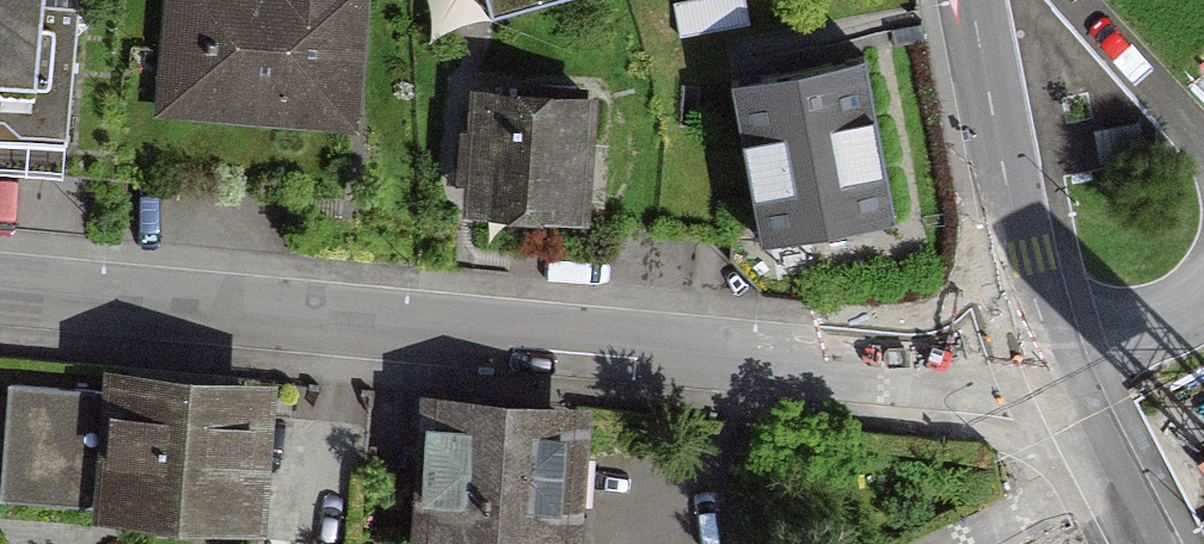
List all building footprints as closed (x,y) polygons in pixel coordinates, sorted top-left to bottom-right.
[(69,148),(79,11),(46,8),(47,0),(0,0),(0,143),(69,148)] [(164,118),(364,130),(372,0),(171,0),(164,118)] [(500,14),(546,0),(496,0),(500,14)] [(606,100),(484,94),(479,211),(601,216),(606,100)] [(898,102),(755,123),(779,282),(922,261),(898,102)] [(1139,121),(1104,127),(1115,186),(1150,180),(1139,121)] [(280,383),(109,370),(107,393),(17,387),(9,494),(99,501),(97,518),(268,531),(280,383)] [(420,400),(413,543),(585,543),(593,409),(420,400)]
